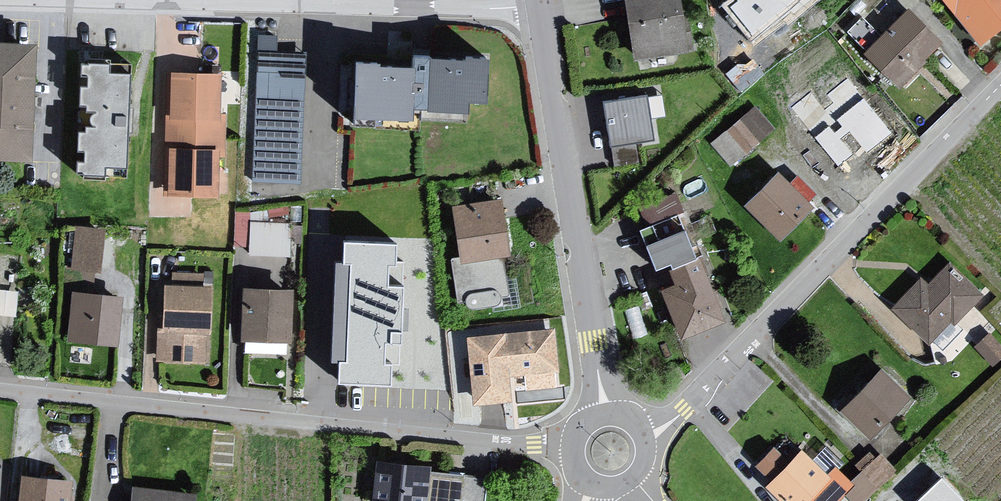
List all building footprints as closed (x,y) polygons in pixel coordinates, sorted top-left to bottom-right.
[(631,58),(694,50),(689,7),(680,8),(679,0),(624,0),(631,58)] [(737,0),(730,6),(756,37),(802,0),(737,0)] [(929,1),(936,2),(977,48),(1000,30),(1000,0),(929,0),(929,1)] [(905,13),(861,59),(901,95),(922,72),(922,66),(938,46),(905,13)] [(305,52),(257,49),(249,179),(297,182),(305,52)] [(410,58),(351,55),(348,123),(419,126),(420,110),(462,111),(462,92),(490,93),(492,53),(416,50),(410,58)] [(0,51),(0,169),(21,170),(24,52),(0,51)] [(131,78),(76,71),(70,180),(128,184),(131,78)] [(220,78),(170,77),(164,202),(218,203),(220,78)] [(645,92),(602,99),(609,145),(652,138),(645,92)] [(758,112),(712,146),(731,172),(772,135),(758,112)] [(776,177),(739,214),(778,248),(812,214),(776,177)] [(500,196),(452,201),(459,257),(507,252),(500,196)] [(252,215),(288,215),(288,204),(252,205),(252,215)] [(248,249),(290,250),(291,214),(235,213),(235,241),(248,241),(248,249)] [(650,221),(637,226),(651,264),(666,258),(669,264),(692,256),(681,225),(655,234),(650,221)] [(120,235),(74,233),(65,346),(114,350),(120,235)] [(395,236),(339,233),(333,379),(389,381),(395,236)] [(659,284),(678,333),(722,315),(698,254),(692,256),(669,264),(674,279),(659,284)] [(919,279),(890,313),(931,347),(984,297),(947,265),(928,286),(919,279)] [(212,290),(160,288),(153,366),(208,371),(212,290)] [(289,291),(237,290),(237,344),(287,345),(289,291)] [(551,327),(468,336),(474,399),(506,395),(504,373),(556,367),(551,327)] [(882,374),(845,411),(872,437),(909,399),(882,374)] [(514,383),(514,394),(561,396),(562,385),(514,383)] [(756,467),(773,483),(769,487),(783,500),(839,500),(854,486),(835,468),(826,477),(802,454),(791,465),(774,448),(756,467)] [(371,462),(370,500),(425,500),(428,474),(428,468),(371,462)] [(428,474),(425,500),(485,500),(486,479),(428,474)] [(16,477),(14,500),(68,500),(70,484),(16,477)] [(942,480),(920,500),(963,500),(942,480)] [(128,490),(127,500),(194,500),(195,495),(128,490)]
